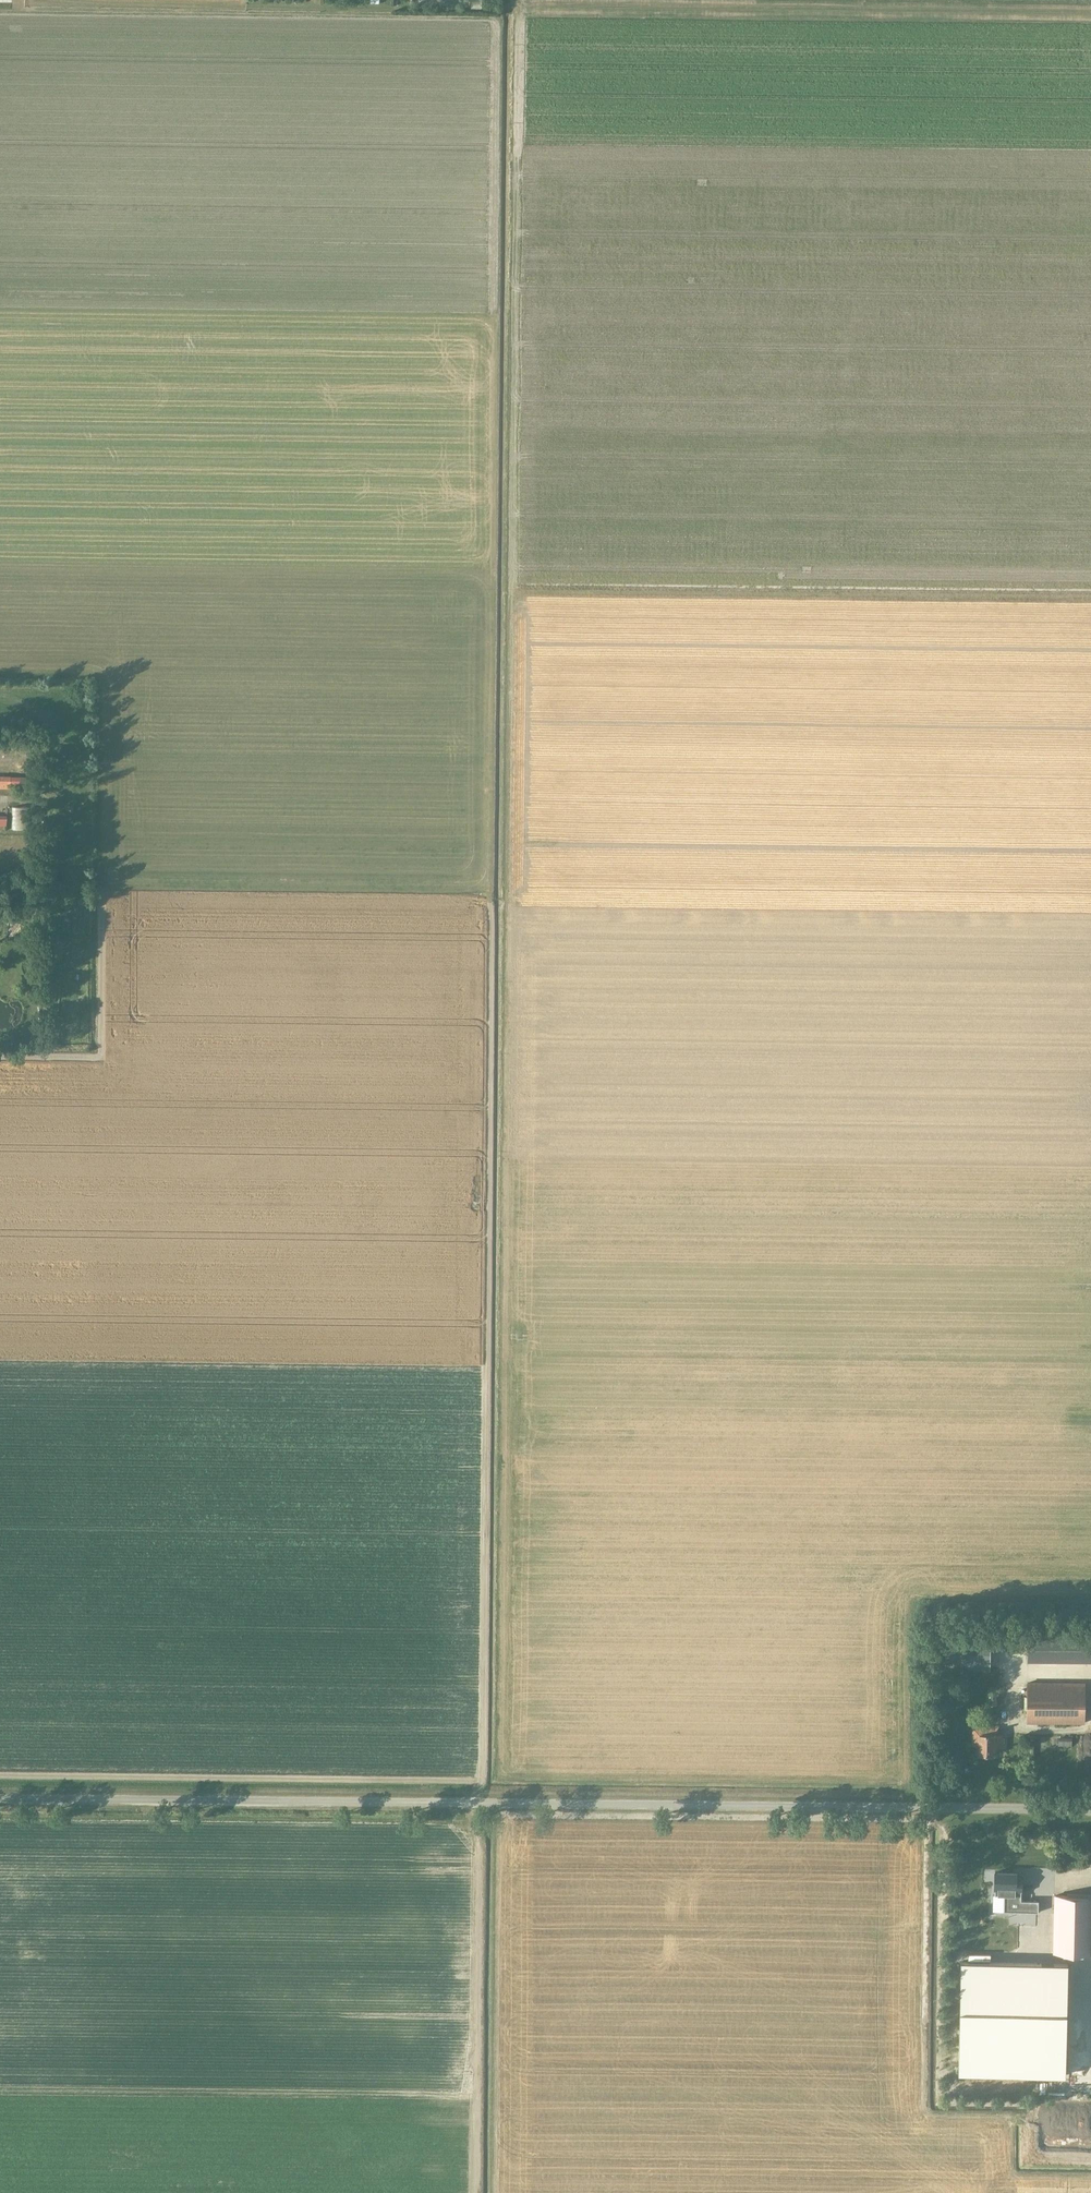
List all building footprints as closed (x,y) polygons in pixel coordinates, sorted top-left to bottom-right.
[(10,776),(0,776),(0,789),(10,789),(10,776)] [(945,1633),(945,1668),(989,1669),(990,1634),(945,1633)] [(1027,1634),(1027,1662),(1090,1662),(1090,1635),(1027,1634)] [(1084,1723),(1085,1683),(1027,1683),(1027,1722),(1084,1723)] [(979,1733),(972,1733),(972,1746),(979,1746),(979,1755),(994,1755),(994,1746),(1002,1746),(1002,1734),(995,1734),(996,1727),(979,1727),(979,1733)] [(1023,1872),(1023,1873),(1016,1872),(995,1871),(995,1886),(994,1895),(1015,1896),(1016,1887),(1029,1888),(1029,1873),(1023,1872)] [(1054,1895),(1053,1953),(1090,1953),(1090,1896),(1054,1895)] [(1067,1964),(960,1961),(957,2072),(1064,2075),(1067,1964)]
